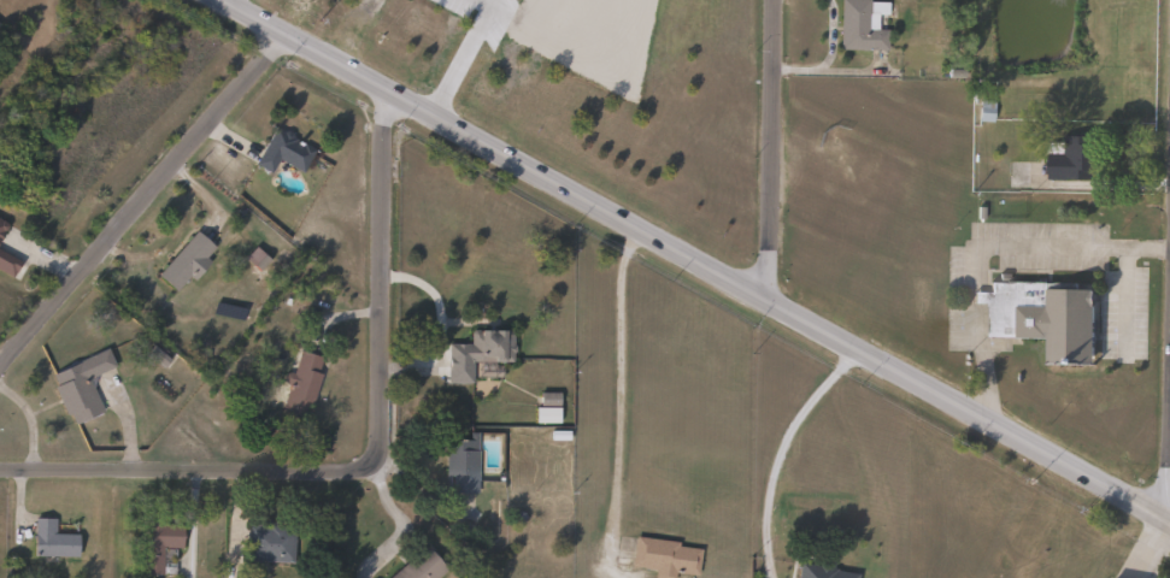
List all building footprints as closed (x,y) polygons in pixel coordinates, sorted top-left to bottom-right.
[(840,49),(841,0),(870,0),(870,2),(888,2),(887,51),(840,49)] [(994,102),(992,123),(977,122),(980,101),(994,102)] [(275,128),(282,131),(287,131),(290,134),(292,137),(314,151),(301,173),(278,160),(270,175),(253,165),(275,128)] [(1096,138),(1096,146),(1104,147),(1103,172),(1094,172),(1093,182),(1047,179),(1048,143),(1062,144),(1063,136),(1096,138)] [(9,225),(0,220),(0,241),(9,225)] [(210,260),(193,279),(188,276),(175,291),(155,275),(195,229),(214,246),(205,256),(210,260)] [(11,278),(0,273),(0,252),(19,263),(11,278)] [(1009,281),(1048,283),(1047,291),(1096,294),(1094,366),(1048,365),(1048,337),(1047,337),(1047,338),(988,336),(989,302),(972,302),(972,290),(989,291),(989,281),(998,282),(999,272),(1009,273),(1009,281)] [(512,330),(511,361),(447,360),(447,343),(470,343),(470,329),(488,329),(488,330),(490,330),(490,329),(502,329),(502,330),(512,330)] [(101,411),(74,424),(69,413),(65,415),(52,385),(55,384),(49,373),(104,348),(112,365),(86,377),(101,411)] [(316,372),(321,373),(310,402),(306,401),(299,419),(278,412),(288,385),(284,384),(281,381),(283,372),(288,371),(292,372),(299,349),(321,356),(316,372)] [(558,406),(557,423),(534,421),(535,406),(558,406)] [(470,440),(470,450),(477,450),(476,493),(443,493),(445,438),(470,440)] [(76,533),(76,556),(31,555),(33,517),(54,518),(54,532),(76,533)] [(181,525),(181,548),(161,547),(160,574),(141,573),(143,520),(164,521),(164,524),(181,525)] [(286,523),(286,525),(294,526),(293,562),(246,560),(247,524),(264,525),(264,523),(286,523)] [(675,572),(674,577),(653,577),(655,570),(630,566),(634,536),(677,542),(677,545),(700,549),(696,574),(675,572)] [(445,568),(434,577),(387,577),(427,542),(446,565),(443,567),(445,568)] [(858,573),(857,577),(798,577),(800,562),(836,568),(836,570),(858,573)]
